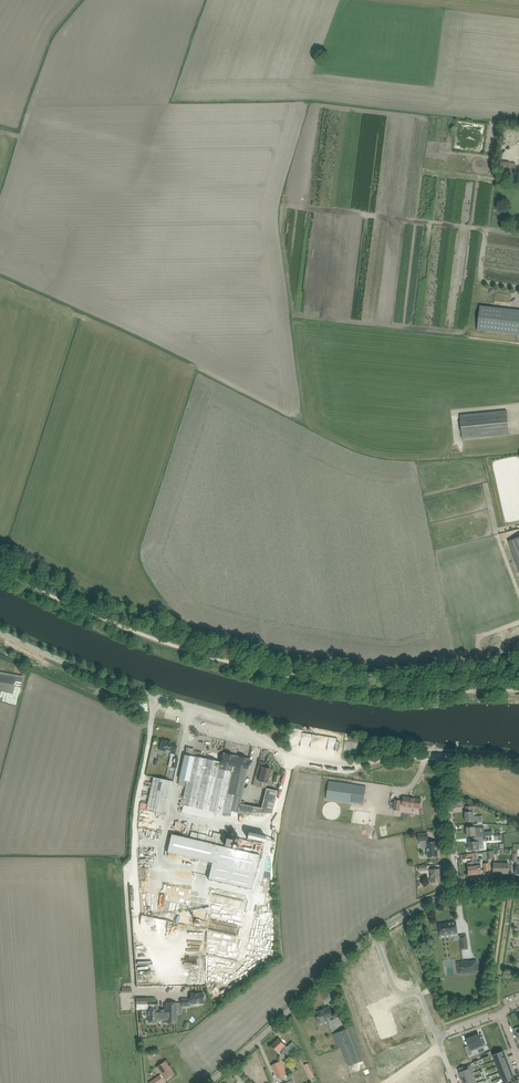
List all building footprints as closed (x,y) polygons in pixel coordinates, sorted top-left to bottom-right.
[(499,161),(498,170),(501,171),(501,174),(505,175),(505,171),(509,172),(510,166),(515,167),(516,163),(510,163),(510,162),(499,161)] [(477,330),(518,335),(518,310),(480,306),(477,330)] [(460,415),(462,439),(509,435),(507,411),(460,415)] [(518,569),(518,537),(508,541),(518,569)] [(12,692),(14,682),(14,681),(15,681),(15,685),(20,686),(22,676),(6,673),(0,672),(0,690),(12,692)] [(163,740),(161,750),(169,752),(169,753),(171,753),(170,756),(174,757),(175,754),(177,745),(171,744),(172,742),(168,741),(167,740),(165,740),(164,740),(163,740)] [(187,747),(180,779),(187,780),(181,805),(183,805),(188,806),(206,810),(210,811),(220,762),(219,762),(219,761),(206,759),(206,758),(198,757),(199,752),(195,751),(193,751),(193,749),(191,748),(187,747)] [(220,762),(210,811),(212,811),(211,814),(215,814),(216,815),(217,812),(221,813),(223,814),(223,813),(239,813),(240,804),(240,801),(249,759),(246,758),(240,756),(240,757),(233,755),(232,755),(226,753),(226,754),(223,753),(221,762),(220,762)] [(257,766),(256,771),(253,785),(260,787),(265,788),(267,783),(271,769),(264,768),(265,763),(259,761),(258,766),(257,766)] [(153,777),(146,810),(166,814),(173,781),(153,777)] [(329,781),(328,787),(326,799),(364,804),(366,787),(329,781)] [(240,804),(239,813),(272,813),(277,791),(266,788),(265,794),(261,808),(245,805),(240,804)] [(420,808),(421,799),(404,797),(402,806),(420,808)] [(188,806),(186,814),(205,818),(206,810),(188,806)] [(466,821),(472,821),(473,821),(477,820),(478,822),(483,822),(482,815),(473,816),(473,812),(474,812),(473,806),(466,807),(466,812),(465,812),(466,821)] [(467,836),(473,836),(475,835),(479,835),(479,836),(485,836),(485,829),(478,830),(478,827),(475,827),(466,828),(467,836)] [(392,847),(393,852),(402,850),(397,831),(384,834),(388,848),(392,847)] [(171,834),(167,852),(212,863),(208,879),(252,889),(253,884),(262,846),(256,844),(255,849),(244,847),(243,851),(223,846),(225,835),(213,832),(212,837),(208,836),(198,834),(197,840),(171,834)] [(266,840),(267,834),(249,832),(248,838),(266,840)] [(428,840),(428,833),(418,834),(419,841),(419,845),(422,848),(427,847),(428,857),(438,856),(437,847),(438,847),(438,841),(428,842),(428,840)] [(468,850),(474,850),(480,850),(480,845),(483,845),(483,841),(492,841),(491,835),(485,836),(479,836),(479,837),(478,837),(478,841),(469,842),(469,846),(468,847),(468,850)] [(473,854),(472,854),(467,855),(467,859),(471,859),(472,862),(468,862),(468,866),(469,875),(475,874),(474,858),(473,854)] [(476,858),(474,858),(475,874),(482,874),(481,865),(480,861),(477,862),(476,858)] [(494,863),(494,866),(494,871),(503,872),(503,873),(508,873),(508,863),(494,863)] [(431,870),(431,877),(431,882),(440,882),(439,874),(440,874),(440,869),(431,870)] [(157,903),(157,887),(146,887),(147,903),(157,903)] [(439,925),(440,930),(440,934),(449,933),(450,934),(457,933),(456,921),(451,922),(451,923),(439,925)] [(466,935),(459,935),(461,950),(468,949),(466,935)] [(477,960),(468,961),(468,960),(457,962),(458,974),(479,972),(477,960)] [(188,999),(181,999),(181,1006),(189,1006),(189,1004),(195,1004),(195,1003),(204,1003),(204,993),(190,994),(190,999),(188,1000),(188,999)] [(167,1009),(156,1009),(157,1020),(168,1020),(168,1023),(177,1023),(176,1003),(166,1003),(167,1009)] [(314,1013),(316,1019),(318,1023),(329,1019),(329,1018),(333,1016),(329,1007),(321,1010),(321,1011),(314,1013)] [(147,1013),(147,1017),(148,1017),(148,1022),(150,1022),(151,1023),(154,1023),(155,1022),(157,1022),(157,1020),(156,1009),(148,1009),(148,1013),(147,1013)] [(336,1033),(349,1066),(363,1060),(351,1027),(336,1033)] [(476,1035),(473,1036),(478,1049),(484,1047),(487,1046),(483,1036),(480,1037),(479,1034),(478,1034),(478,1033),(475,1034),(476,1035)] [(469,1045),(465,1047),(469,1056),(473,1055),(472,1051),(478,1049),(473,1036),(471,1037),(470,1036),(468,1037),(468,1038),(467,1039),(469,1045)] [(279,1038),(272,1045),(275,1049),(278,1052),(281,1055),(284,1052),(289,1057),(298,1048),(292,1042),(287,1047),(286,1047),(285,1045),(283,1042),(279,1038)] [(493,1055),(495,1060),(506,1056),(503,1051),(493,1055)] [(495,1060),(498,1066),(508,1062),(506,1056),(495,1060)] [(165,1061),(156,1067),(165,1079),(174,1073),(165,1061)] [(271,1065),(274,1070),(277,1078),(279,1078),(280,1080),(287,1076),(280,1061),(271,1065)] [(304,1065),(311,1079),(314,1077),(316,1076),(309,1062),(304,1065)] [(498,1066),(500,1072),(510,1068),(508,1062),(498,1066)] [(469,1068),(459,1072),(462,1077),(471,1074),(469,1068)] [(500,1072),(502,1077),(512,1073),(510,1068),(500,1072)] [(502,1077),(504,1082),(515,1079),(512,1073),(502,1077)] [(151,1080),(148,1082),(160,1082),(164,1080),(162,1078),(163,1077),(161,1074),(160,1075),(159,1075),(151,1080)] [(471,1074),(462,1077),(464,1082),(473,1079),(471,1074)]
